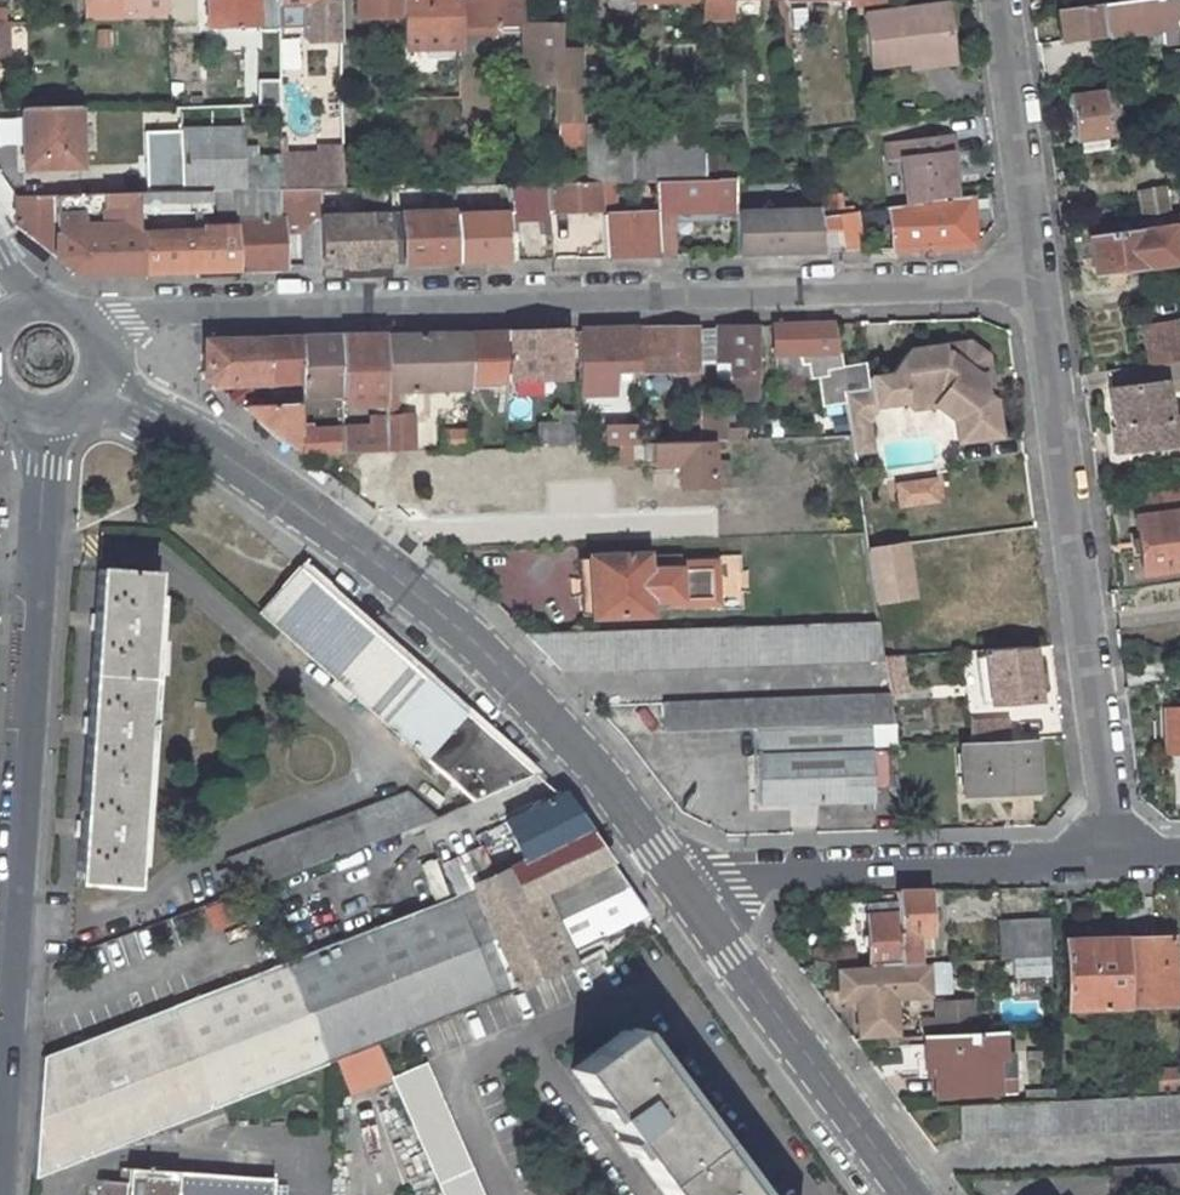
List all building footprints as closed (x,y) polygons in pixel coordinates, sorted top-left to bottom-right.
[(169,20),(168,0),(93,0),(94,20),(169,20)] [(208,26),(258,25),(257,0),(207,0),(208,26)] [(275,7),(299,6),(314,5),(315,41),(339,40),(338,4),(323,4),(323,0),(275,0),(275,7)] [(400,16),(399,0),(360,0),(360,6),(360,17),(398,16),(400,16)] [(460,0),(399,0),(400,16),(398,16),(399,51),(461,50),(460,33),(460,25),(460,0)] [(460,25),(491,24),(497,32),(520,32),(520,0),(460,0),(460,25)] [(679,0),(679,14),(701,12),(701,0),(690,0),(679,0)] [(701,12),(701,21),(730,20),(730,0),(701,0),(701,12)] [(1171,0),(1130,0),(1057,10),(1062,42),(1161,29),(1163,44),(1179,42),(1179,22),(1174,23),(1171,0)] [(909,56),(951,51),(945,4),(863,15),(870,66),(910,61),(909,56)] [(314,5),(299,6),(300,41),(315,41),(314,5)] [(491,24),(460,25),(460,33),(497,32),(491,24)] [(557,27),(521,27),(522,82),(557,82),(558,121),(562,121),(562,154),(584,153),(583,125),(582,45),(575,45),(575,52),(557,52),(557,27)] [(94,47),(110,46),(110,31),(94,32),(94,47)] [(364,42),(339,43),(340,82),(365,81),(364,42)] [(910,67),(952,62),(951,51),(909,56),(910,61),(910,67)] [(1101,86),(1102,92),(1068,96),(1074,141),(1080,140),(1106,136),(1106,135),(1121,133),(1115,90),(1108,91),(1107,86),(1101,86)] [(24,107),(25,168),(80,167),(79,106),(24,107)] [(643,117),(615,117),(616,124),(618,182),(645,182),(644,145),(644,132),(643,117)] [(616,124),(583,125),(584,153),(585,183),(600,182),(612,182),(618,182),(616,124)] [(242,130),(180,131),(181,165),(182,190),(234,189),(234,191),(235,223),(238,271),(285,270),(282,225),(282,222),(280,222),(279,213),(320,212),(319,189),(281,190),(280,158),(244,160),(242,130)] [(644,132),(644,145),(703,143),(703,131),(644,132)] [(945,135),(885,143),(888,161),(900,160),(906,204),(953,198),(951,181),(948,154),(945,135)] [(1108,150),(1106,136),(1080,140),(1082,153),(1108,150)] [(645,182),(654,182),(704,180),(703,160),(703,143),(644,145),(645,182)] [(954,153),(948,154),(951,181),(957,181),(954,153)] [(343,177),(342,157),(280,158),(281,190),(319,189),(343,188),(343,177)] [(703,160),(704,180),(727,179),(726,167),(726,159),(703,160)] [(152,169),(153,192),(182,192),(182,190),(181,165),(158,166),(158,169),(152,169)] [(735,179),(739,179),(738,166),(726,167),(727,179),(735,179)] [(394,176),(343,177),(343,188),(363,188),(385,187),(403,187),(403,170),(393,170),(394,176)] [(704,180),(654,182),(657,214),(659,253),(659,257),(676,256),(674,222),(673,213),(735,210),(736,210),(735,179),(727,179),(704,180)] [(585,183),(548,184),(550,216),(551,233),(561,233),(560,218),(557,218),(557,213),(602,211),(602,206),(600,182),(585,183)] [(602,206),(614,205),(612,182),(600,182),(602,206)] [(548,184),(508,185),(510,215),(510,217),(550,216),(548,184)] [(385,187),(363,188),(364,216),(387,215),(385,187)] [(1165,189),(1140,193),(1143,214),(1168,210),(1165,189)] [(153,192),(137,193),(138,214),(210,213),(210,191),(182,192),(153,192)] [(201,237),(140,238),(142,273),(238,271),(235,223),(234,191),(217,191),(217,228),(200,228),(201,237)] [(54,195),(14,196),(15,226),(70,270),(83,274),(142,273),(140,238),(138,214),(137,193),(85,194),(86,211),(93,211),(94,234),(55,235),(54,195)] [(844,214),(840,196),(816,199),(819,218),(844,214)] [(906,204),(888,208),(893,249),(974,246),(973,223),(972,209),(972,196),(953,198),(906,204)] [(736,220),(737,255),(823,251),(820,234),(817,218),(816,210),(770,212),(770,204),(762,205),(762,212),(735,213),(736,220)] [(980,209),(972,209),(973,223),(981,223),(980,209)] [(735,210),(673,213),(674,222),(736,220),(735,213),(735,210)] [(282,222),(282,225),(305,225),(305,223),(320,223),(320,212),(279,213),(280,222),(282,222)] [(820,234),(837,232),(841,251),(860,250),(855,212),(844,214),(819,218),(817,218),(820,234)] [(1171,214),(1177,263),(1179,262),(1179,213),(1171,214)] [(657,214),(602,217),(605,259),(653,257),(652,253),(659,253),(657,214)] [(1171,214),(1087,226),(1093,275),(1177,263),(1171,214)] [(361,216),(361,223),(320,225),(322,269),(389,266),(387,216),(387,215),(364,216),(361,216)] [(454,215),(387,216),(389,266),(456,263),(454,216),(454,215)] [(510,215),(454,216),(456,263),(512,261),(510,217),(510,215)] [(307,269),(322,269),(320,225),(320,223),(305,223),(305,225),(307,269)] [(837,232),(820,234),(823,251),(841,251),(837,232)] [(1144,327),(1151,365),(1179,360),(1179,321),(1144,327)] [(833,323),(773,325),(774,356),(838,353),(833,323)] [(759,326),(719,327),(719,339),(715,339),(715,360),(732,361),(731,398),(758,398),(759,326)] [(719,327),(698,328),(698,361),(715,360),(715,339),(719,339),(719,327)] [(639,370),(638,373),(688,372),(689,388),(698,388),(697,372),(699,372),(698,361),(698,328),(638,330),(639,370)] [(638,330),(577,331),(578,395),(612,394),(612,370),(639,370),(638,330)] [(566,332),(505,333),(505,380),(531,379),(531,401),(551,401),(549,379),(565,379),(566,332)] [(505,333),(469,334),(469,382),(492,381),(492,393),(505,392),(505,380),(505,333)] [(385,399),(385,426),(385,453),(393,452),(412,452),(411,416),(395,416),(395,392),(468,390),(469,390),(469,382),(469,334),(385,335),(385,399)] [(342,335),(299,337),(299,378),(299,389),(299,395),(342,393),(342,335)] [(385,335),(342,335),(342,393),(342,400),(385,399),(385,335)] [(203,344),(203,371),(205,371),(205,377),(213,384),(291,379),(299,378),(299,337),(204,341),(204,344),(203,344)] [(892,375),(868,379),(870,390),(844,393),(850,435),(852,452),(863,451),(862,445),(870,444),(867,423),(874,414),(873,406),(903,401),(910,409),(934,405),(953,419),(957,442),(997,435),(993,400),(987,394),(984,374),(989,367),(988,355),(970,342),(910,351),(892,375)] [(1151,365),(1106,371),(1114,427),(1126,426),(1130,451),(1179,444),(1179,416),(1170,418),(1166,392),(1179,390),(1179,360),(1151,365)] [(987,394),(993,400),(989,367),(984,374),(987,394)] [(299,378),(291,379),(291,389),(299,389),(299,378)] [(291,389),(270,390),(270,404),(245,406),(245,409),(299,452),(299,430),(299,424),(299,395),(299,389),(291,389)] [(719,405),(699,405),(699,406),(699,442),(710,441),(720,441),(719,405)] [(674,417),(639,418),(639,432),(639,444),(699,442),(699,406),(674,407),(674,417)] [(839,411),(818,412),(820,431),(841,428),(839,411)] [(536,424),(538,447),(578,445),(578,413),(558,414),(558,423),(536,424)] [(385,426),(341,428),(341,455),(385,453),(385,426)] [(1118,453),(1130,451),(1126,426),(1114,427),(1118,453)] [(299,430),(299,452),(304,456),(341,455),(341,428),(311,430),(299,430)] [(468,446),(467,431),(441,431),(441,447),(468,446)] [(630,432),(618,432),(618,445),(630,444),(630,432)] [(639,432),(630,432),(630,444),(631,444),(639,444),(639,432)] [(850,435),(826,436),(832,478),(856,474),(852,452),(850,435)] [(639,444),(631,444),(632,461),(654,460),(654,465),(673,464),(680,464),(680,471),(680,488),(726,486),(725,462),(711,462),(710,441),(699,442),(639,444)] [(553,462),(572,461),(571,448),(553,449),(553,462)] [(393,452),(393,472),(425,471),(424,451),(412,452),(393,452)] [(893,509),(937,506),(935,479),(891,482),(893,509)] [(1142,574),(1179,569),(1179,492),(1135,498),(1137,517),(1135,518),(1142,574)] [(905,545),(866,551),(874,603),(913,597),(905,545)] [(676,568),(645,570),(644,556),(590,559),(593,616),(647,613),(647,604),(716,601),(714,561),(676,563),(676,568)] [(582,616),(593,616),(590,559),(579,559),(582,616)] [(298,567),(258,612),(277,628),(316,583),(298,567)] [(154,573),(98,569),(76,882),(133,886),(154,573)] [(533,773),(316,583),(277,628),(334,679),(329,685),(345,700),(351,694),(474,802),(533,773)] [(877,622),(525,634),(560,671),(883,660),(877,622)] [(1032,646),(983,650),(990,704),(1039,700),(1032,646)] [(899,656),(883,657),(890,692),(905,690),(899,656)] [(889,694),(662,703),(664,733),(752,729),(869,724),(893,723),(889,694)] [(1168,752),(1177,752),(1176,710),(1167,710),(1168,752)] [(971,721),(972,741),(1009,739),(1008,719),(971,721)] [(872,799),(869,724),(752,729),(755,804),(872,799)] [(961,742),(963,794),(1036,790),(1033,738),(1009,739),(972,741),(961,742)] [(407,792),(226,860),(230,868),(217,872),(227,897),(436,819),(407,792)] [(488,861),(495,877),(524,864),(587,831),(560,792),(504,821),(519,853),(501,861),(499,856),(488,861)] [(37,1109),(32,1179),(337,1059),(378,1043),(516,990),(578,965),(597,955),(600,959),(609,953),(600,937),(646,915),(587,831),(524,864),(495,877),(455,896),(41,1058),(37,1109)] [(927,890),(895,891),(896,904),(899,965),(916,964),(914,935),(928,935),(927,890)] [(212,930),(234,919),(223,897),(201,908),(212,930)] [(866,906),(868,966),(899,965),(896,904),(866,906)] [(1050,956),(1049,919),(998,922),(1000,959),(1050,956)] [(1171,938),(1123,939),(1125,1006),(1173,1004),(1171,938)] [(1123,939),(1062,941),(1064,1008),(1125,1007),(1125,1006),(1123,939)] [(813,951),(814,970),(844,968),(843,949),(813,951)] [(1050,957),(1013,959),(1014,978),(1050,975),(1050,957)] [(850,999),(856,998),(857,1008),(858,1039),(894,1037),(892,997),(926,995),(924,963),(916,964),(899,965),(868,966),(836,970),(838,999),(850,999)] [(1050,976),(1014,978),(1015,996),(1051,994),(1050,976)] [(938,1019),(939,1035),(973,1033),(971,1002),(937,1003),(938,1019)] [(921,1020),(922,1035),(924,1035),(939,1035),(938,1019),(921,1020)] [(663,1194),(746,1194),(623,1030),(570,1070),(663,1194)] [(925,1061),(934,1060),(934,1073),(935,1095),(996,1092),(995,1075),(994,1057),(1003,1057),(1001,1031),(973,1033),(939,1035),(924,1035),(925,1061)] [(378,1043),(337,1059),(351,1093),(392,1077),(378,1043)] [(1003,1057),(994,1057),(995,1075),(1010,1075),(1009,1057),(1003,1057)] [(925,1061),(917,1061),(917,1074),(934,1073),(934,1060),(925,1061)] [(443,1194),(483,1194),(426,1062),(392,1077),(443,1194)] [(1178,1071),(1153,1072),(1153,1090),(1179,1089),(1178,1071)] [(1027,1092),(1027,1102),(1055,1101),(1055,1091),(1027,1092)] [(959,1106),(961,1139),(1179,1128),(1179,1094),(1055,1101),(1027,1102),(959,1106)] [(1112,1167),(1113,1194),(1179,1194),(1179,1163),(1112,1167)] [(274,1179),(150,1171),(150,1168),(146,1167),(146,1170),(129,1169),(128,1183),(121,1182),(99,1180),(98,1194),(272,1194),(274,1179)] [(122,1169),(121,1182),(128,1183),(129,1169),(122,1169)]
